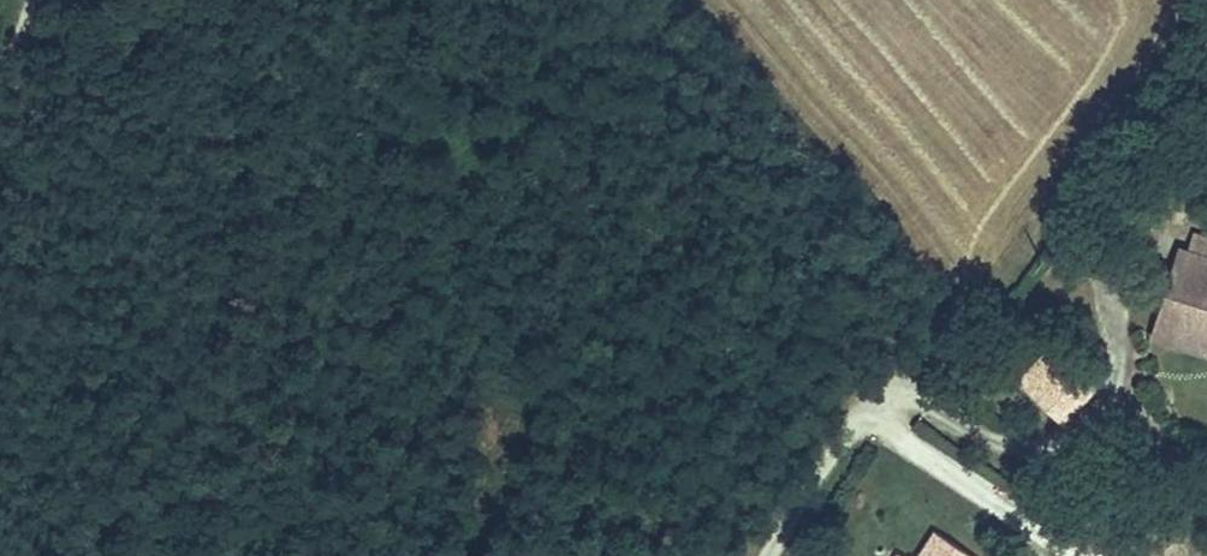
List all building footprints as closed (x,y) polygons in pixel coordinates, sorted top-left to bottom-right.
[(1203,359),(1206,346),(1206,265),(1187,259),(1161,347),(1203,359)] [(1059,356),(1026,387),(1068,428),(1100,394),(1059,356)] [(939,539),(929,555),(967,555),(939,539)]
